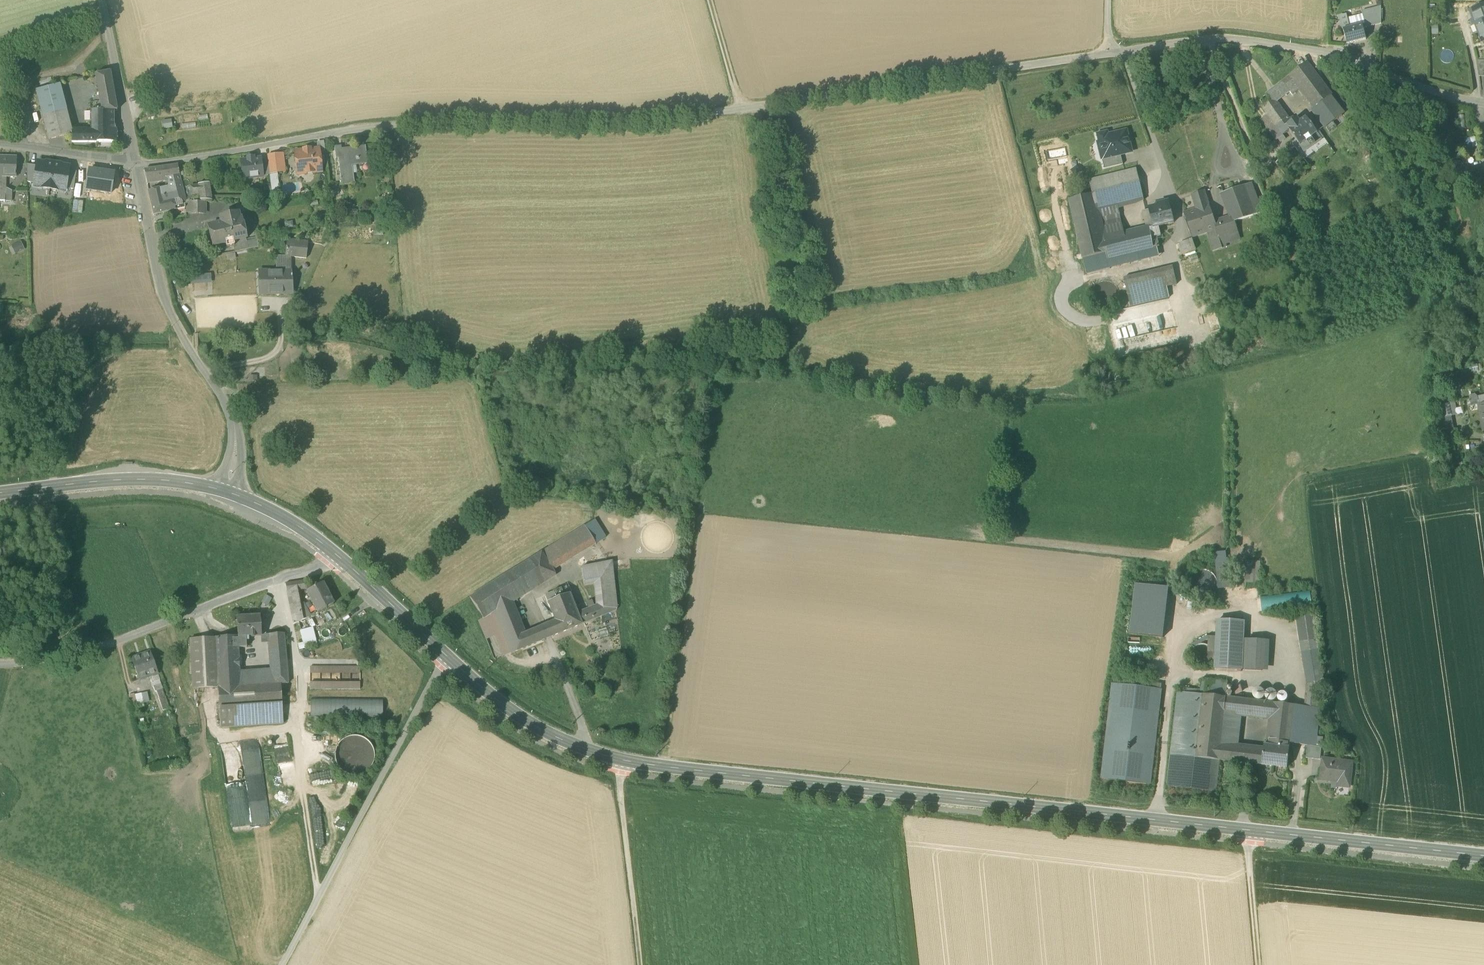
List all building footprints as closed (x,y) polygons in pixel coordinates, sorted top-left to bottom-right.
[(1483,7),(1483,6),(1471,11),(1474,20),(1471,21),(1473,27),(1476,26),(1483,43),(1483,7)] [(1362,14),(1363,17),(1365,26),(1363,26),(1363,30),(1381,25),(1381,10),(1362,14)] [(1363,30),(1363,26),(1350,30),(1347,21),(1346,17),(1340,18),(1347,46),(1366,41),(1363,30)] [(1363,17),(1347,21),(1350,30),(1363,26),(1365,26),(1363,17)] [(1308,66),(1292,77),(1299,87),(1314,107),(1328,97),(1330,96),(1308,66)] [(95,75),(100,102),(115,101),(110,72),(95,75)] [(1290,94),(1299,87),(1292,77),(1277,88),(1282,94),(1287,90),(1290,94)] [(47,137),(48,141),(71,135),(72,135),(72,132),(66,110),(67,110),(60,85),(36,91),(48,137),(47,137)] [(1279,96),(1282,94),(1277,88),(1275,90),(1272,92),(1276,98),(1279,96)] [(1275,99),(1276,98),(1272,92),(1267,96),(1271,102),(1262,108),(1267,115),(1282,136),(1289,131),(1295,127),(1275,99)] [(1314,107),(1328,126),(1341,116),(1328,97),(1314,107)] [(117,110),(115,101),(100,102),(101,111),(117,110)] [(87,130),(87,132),(115,130),(115,111),(117,111),(117,110),(101,111),(90,111),(90,117),(87,118),(87,124),(90,124),(90,130),(87,130)] [(1276,141),(1282,136),(1267,115),(1261,120),(1276,141)] [(1289,131),(1300,146),(1317,134),(1306,118),(1295,127),(1289,131)] [(162,120),(163,129),(172,128),(171,120),(162,120)] [(118,130),(115,130),(87,132),(72,132),(72,135),(72,143),(118,143),(118,130)] [(1104,152),(1105,159),(1105,160),(1121,156),(1126,155),(1126,152),(1132,151),(1127,133),(1120,135),(1119,133),(1108,135),(1107,133),(1098,135),(1100,142),(1099,144),(1100,150),(1104,152)] [(335,148),(335,159),(339,159),(343,159),(342,152),(342,148),(335,148)] [(339,159),(341,184),(351,183),(349,166),(367,165),(366,148),(355,149),(356,151),(342,152),(343,159),(339,159)] [(1275,163),(1291,182),(1310,167),(1296,149),(1295,148),(1275,163)] [(295,153),(297,173),(303,172),(304,175),(321,173),(319,150),(310,151),(310,150),(303,151),(303,152),(295,153)] [(267,157),(269,175),(284,173),(282,155),(267,157)] [(1123,165),(1121,156),(1105,160),(1105,159),(1102,159),(1105,170),(1123,165)] [(241,161),(243,180),(263,178),(260,159),(254,160),(254,158),(247,159),(247,161),(241,161)] [(4,190),(6,190),(6,177),(16,177),(16,159),(0,159),(0,190),(4,190)] [(1456,164),(1459,184),(1470,182),(1469,178),(1467,162),(1456,164)] [(34,184),(34,187),(49,190),(53,165),(37,163),(37,167),(34,184)] [(27,183),(34,184),(37,167),(27,165),(27,183)] [(69,168),(53,165),(49,190),(65,192),(66,189),(68,171),(69,168)] [(146,181),(165,178),(165,176),(179,174),(178,166),(144,170),(146,181)] [(1090,181),(1093,194),(1097,210),(1117,205),(1143,199),(1136,170),(1090,181)] [(76,173),(68,171),(66,189),(73,190),(76,173)] [(114,174),(89,171),(88,175),(86,190),(111,194),(114,174)] [(86,190),(88,175),(82,174),(79,191),(80,192),(80,194),(85,195),(86,190)] [(165,178),(167,187),(169,187),(174,209),(185,207),(185,202),(186,202),(181,185),(179,174),(165,176),(165,178)] [(1242,187),(1254,216),(1263,213),(1252,183),(1242,187)] [(199,195),(200,202),(204,202),(211,202),(209,184),(198,185),(198,187),(199,195)] [(153,214),(174,209),(169,187),(167,187),(148,191),(153,214)] [(189,188),(191,196),(199,195),(198,187),(189,188)] [(1223,193),(1232,215),(1234,222),(1235,222),(1254,216),(1242,187),(1223,193)] [(3,201),(11,202),(12,193),(6,190),(4,190),(3,201)] [(1192,195),(1197,209),(1208,205),(1204,191),(1192,195)] [(1083,259),(1106,253),(1107,253),(1104,240),(1097,210),(1093,194),(1070,200),(1069,200),(1083,259)] [(1144,201),(1143,199),(1117,205),(1117,209),(1136,205),(1144,201)] [(204,213),(204,202),(200,202),(189,202),(189,213),(204,213)] [(1153,228),(1158,227),(1174,223),(1169,202),(1157,205),(1158,207),(1149,209),(1149,210),(1153,228)] [(1124,235),(1117,209),(1117,205),(1097,210),(1104,240),(1124,235)] [(1214,221),(1208,205),(1197,209),(1185,213),(1188,223),(1191,222),(1193,228),(1190,229),(1193,237),(1207,232),(1216,229),(1214,221)] [(1142,212),(1147,229),(1150,229),(1153,228),(1149,210),(1142,212)] [(225,244),(226,247),(233,246),(233,242),(245,240),(241,220),(239,221),(238,214),(219,218),(221,225),(209,227),(213,247),(225,244)] [(1238,231),(1235,222),(1234,222),(1232,215),(1214,221),(1216,229),(1207,232),(1214,250),(1235,243),(1232,233),(1238,231)] [(1124,235),(1104,240),(1107,253),(1106,253),(1108,260),(1137,253),(1159,248),(1157,238),(1161,237),(1158,227),(1153,228),(1150,229),(1147,229),(1124,235)] [(1192,239),(1185,242),(1189,252),(1196,250),(1192,239)] [(235,253),(247,250),(245,240),(233,242),(233,246),(235,253)] [(257,240),(245,240),(247,250),(259,248),(257,240)] [(15,254),(25,250),(21,241),(11,245),(15,254)] [(278,255),(277,271),(291,270),(292,256),(306,258),(308,242),(287,241),(286,255),(278,255)] [(1181,255),(1189,252),(1185,242),(1180,244),(1182,248),(1179,249),(1181,255)] [(1106,253),(1083,259),(1086,275),(1110,269),(1108,260),(1106,253)] [(1139,262),(1137,253),(1108,260),(1110,269),(1139,262)] [(1124,279),(1128,296),(1167,287),(1177,285),(1173,267),(1124,279)] [(260,271),(261,295),(292,294),(291,270),(277,271),(260,271)] [(212,282),(211,273),(197,274),(198,283),(212,282)] [(1091,296),(1092,302),(1096,306),(1100,309),(1106,310),(1111,309),(1116,305),(1119,301),(1120,295),(1118,290),(1115,285),(1110,282),(1105,281),(1099,283),(1095,286),(1092,291),(1091,296)] [(1169,298),(1167,287),(1128,296),(1130,307),(1169,298)] [(1479,406),(1483,405),(1483,397),(1477,398),(1474,395),(1470,396),(1470,400),(1471,405),(1479,403),(1479,406)] [(1439,407),(1441,418),(1451,416),(1449,404),(1439,407)] [(585,526),(596,544),(605,538),(594,520),(585,526)] [(542,552),(553,570),(596,544),(585,526),(542,552)] [(470,597),(483,618),(495,611),(511,601),(555,574),(553,570),(542,552),(470,597)] [(1228,588),(1226,552),(1217,552),(1219,588),(1228,588)] [(577,613),(582,624),(617,609),(612,562),(582,568),(583,576),(584,585),(596,583),(598,605),(577,613)] [(1210,598),(1215,593),(1217,586),(1216,579),(1212,573),(1205,570),(1198,570),(1191,574),(1187,580),(1187,588),(1190,594),(1195,599),(1203,600),(1210,598)] [(1246,583),(1259,583),(1259,573),(1247,573),(1246,583)] [(286,585),(287,593),(299,590),(306,589),(305,581),(286,585)] [(307,591),(318,613),(333,605),(324,588),(322,583),(307,591)] [(1136,584),(1129,634),(1163,638),(1169,588),(1136,584)] [(547,624),(552,636),(582,624),(577,613),(567,587),(546,596),(548,602),(555,621),(547,624)] [(305,619),(299,590),(287,593),(294,626),(301,622),(305,619)] [(1310,590),(1259,597),(1261,614),(1313,607),(1310,590)] [(261,601),(267,604),(271,598),(265,594),(261,601)] [(495,611),(507,641),(525,634),(511,601),(495,611)] [(503,656),(512,653),(507,641),(495,611),(483,618),(479,620),(482,629),(486,639),(494,636),(503,656)] [(1305,707),(1295,706),(1290,744),(1308,746),(1316,747),(1322,677),(1314,615),(1297,617),(1308,685),(1305,707)] [(238,636),(238,637),(246,637),(261,636),(261,635),(260,616),(237,617),(238,636)] [(1215,669),(1236,670),(1241,670),(1244,622),(1218,621),(1215,669)] [(547,624),(541,627),(545,639),(552,636),(547,624)] [(300,628),(303,646),(312,644),(308,627),(300,628)] [(512,653),(545,639),(541,627),(525,634),(507,641),(512,653)] [(218,687),(219,708),(282,704),(281,684),(288,683),(287,668),(286,660),(284,634),(270,634),(270,643),(272,661),(273,669),(273,672),(274,684),(248,685),(218,687)] [(270,643),(270,634),(261,635),(261,636),(262,643),(270,643)] [(216,637),(218,687),(248,685),(247,672),(240,672),(238,647),(238,637),(238,636),(216,637)] [(194,689),(218,687),(216,637),(191,639),(194,689)] [(246,637),(238,637),(238,647),(246,647),(246,637)] [(1262,671),(1263,641),(1246,640),(1245,670),(1262,671)] [(131,659),(138,681),(141,680),(148,677),(157,674),(150,652),(131,659)] [(311,667),(311,674),(361,675),(360,667),(311,667)] [(273,672),(247,672),(248,685),(274,684),(273,672)] [(148,677),(150,684),(154,683),(161,680),(158,673),(157,674),(148,677)] [(154,683),(156,688),(162,686),(161,680),(154,683)] [(1204,692),(1204,696),(1226,698),(1228,683),(1206,680),(1204,692)] [(1161,690),(1113,685),(1102,779),(1149,785),(1161,690)] [(156,688),(162,708),(168,706),(162,686),(156,688)] [(1255,691),(1253,695),(1255,699),(1259,701),(1263,699),(1265,694),(1263,690),(1259,689),(1255,691)] [(1171,756),(1197,758),(1204,696),(1204,692),(1184,690),(1184,694),(1178,693),(1171,756)] [(1267,692),(1265,696),(1267,700),(1271,702),(1276,700),(1277,696),(1275,692),(1271,690),(1267,692)] [(147,692),(142,693),(144,702),(150,701),(147,692)] [(129,695),(132,706),(137,705),(137,704),(135,695),(134,693),(129,695)] [(142,693),(135,695),(137,704),(144,702),(142,693)] [(1286,702),(1288,698),(1286,695),(1282,693),(1279,695),(1278,698),(1279,702),(1283,703),(1286,702)] [(1221,746),(1225,713),(1226,698),(1204,696),(1197,758),(1219,761),(1221,746)] [(311,698),(311,717),(383,717),(383,698),(311,698)] [(1239,700),(1226,698),(1225,713),(1241,715),(1243,700),(1239,700)] [(1241,715),(1248,716),(1250,701),(1243,700),(1241,715)] [(1248,716),(1272,718),(1274,703),(1250,701),(1248,716)] [(1290,749),(1290,744),(1295,706),(1294,706),(1274,703),(1272,718),(1269,746),(1290,749)] [(283,724),(282,704),(219,708),(221,728),(283,724)] [(1221,746),(1238,748),(1241,715),(1225,713),(1221,746)] [(335,752),(336,760),(339,767),(345,772),(352,775),(360,774),(367,771),(372,765),(375,758),(374,750),(371,743),(365,738),(358,735),(350,736),(343,739),(338,745),(335,752)] [(1238,748),(1221,746),(1219,761),(1236,763),(1238,748)] [(1262,766),(1288,769),(1290,749),(1269,746),(1264,746),(1264,751),(1262,766)] [(1307,759),(1321,760),(1322,748),(1316,747),(1308,746),(1307,759)] [(1236,763),(1244,764),(1245,749),(1238,748),(1236,763)] [(1264,751),(1245,749),(1244,764),(1262,766),(1264,751)] [(1216,792),(1219,761),(1197,758),(1171,756),(1168,787),(1216,792)] [(1339,786),(1350,787),(1353,763),(1324,760),(1321,780),(1332,781),(1332,778),(1340,779),(1339,786)] [(310,799),(310,809),(315,818),(323,824),(332,826),(342,823),(350,817),(354,808),(353,798),(349,789),(341,783),(331,781),(321,784),(314,790),(310,799)]
